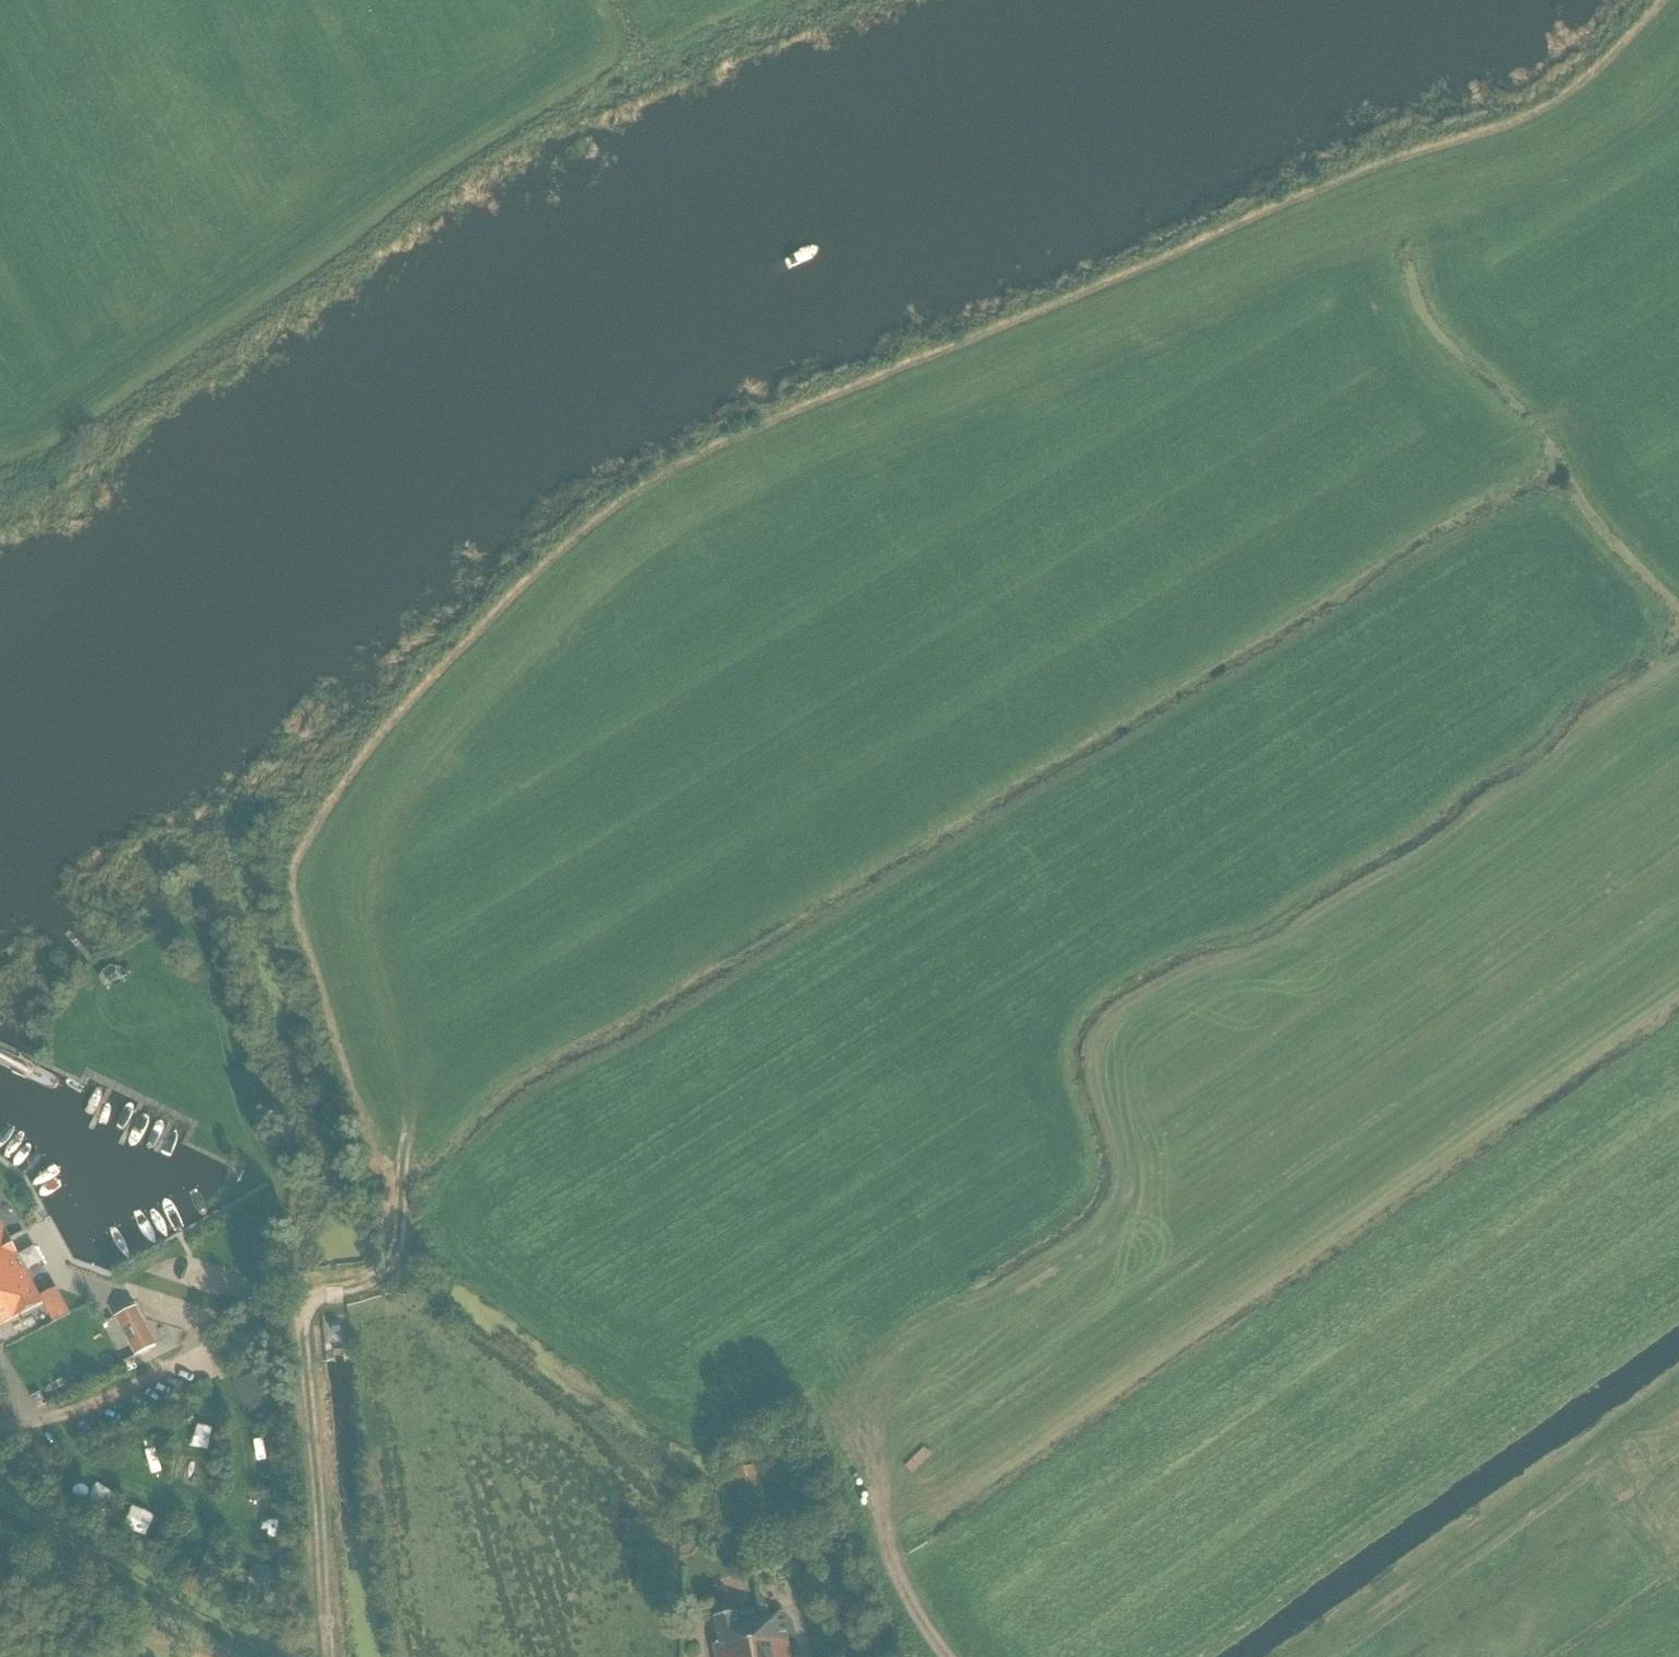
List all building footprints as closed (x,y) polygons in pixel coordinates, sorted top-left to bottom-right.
[(42,1303),(0,1221),(0,1325),(42,1303)] [(56,1288),(39,1297),(42,1303),(52,1322),(70,1314),(56,1288)] [(155,1347),(136,1308),(116,1318),(135,1357),(155,1347)] [(275,1481),(274,1456),(250,1457),(250,1481),(275,1481)] [(783,1612),(739,1621),(737,1613),(715,1617),(720,1644),(714,1645),(716,1656),(791,1656),(783,1612)]
